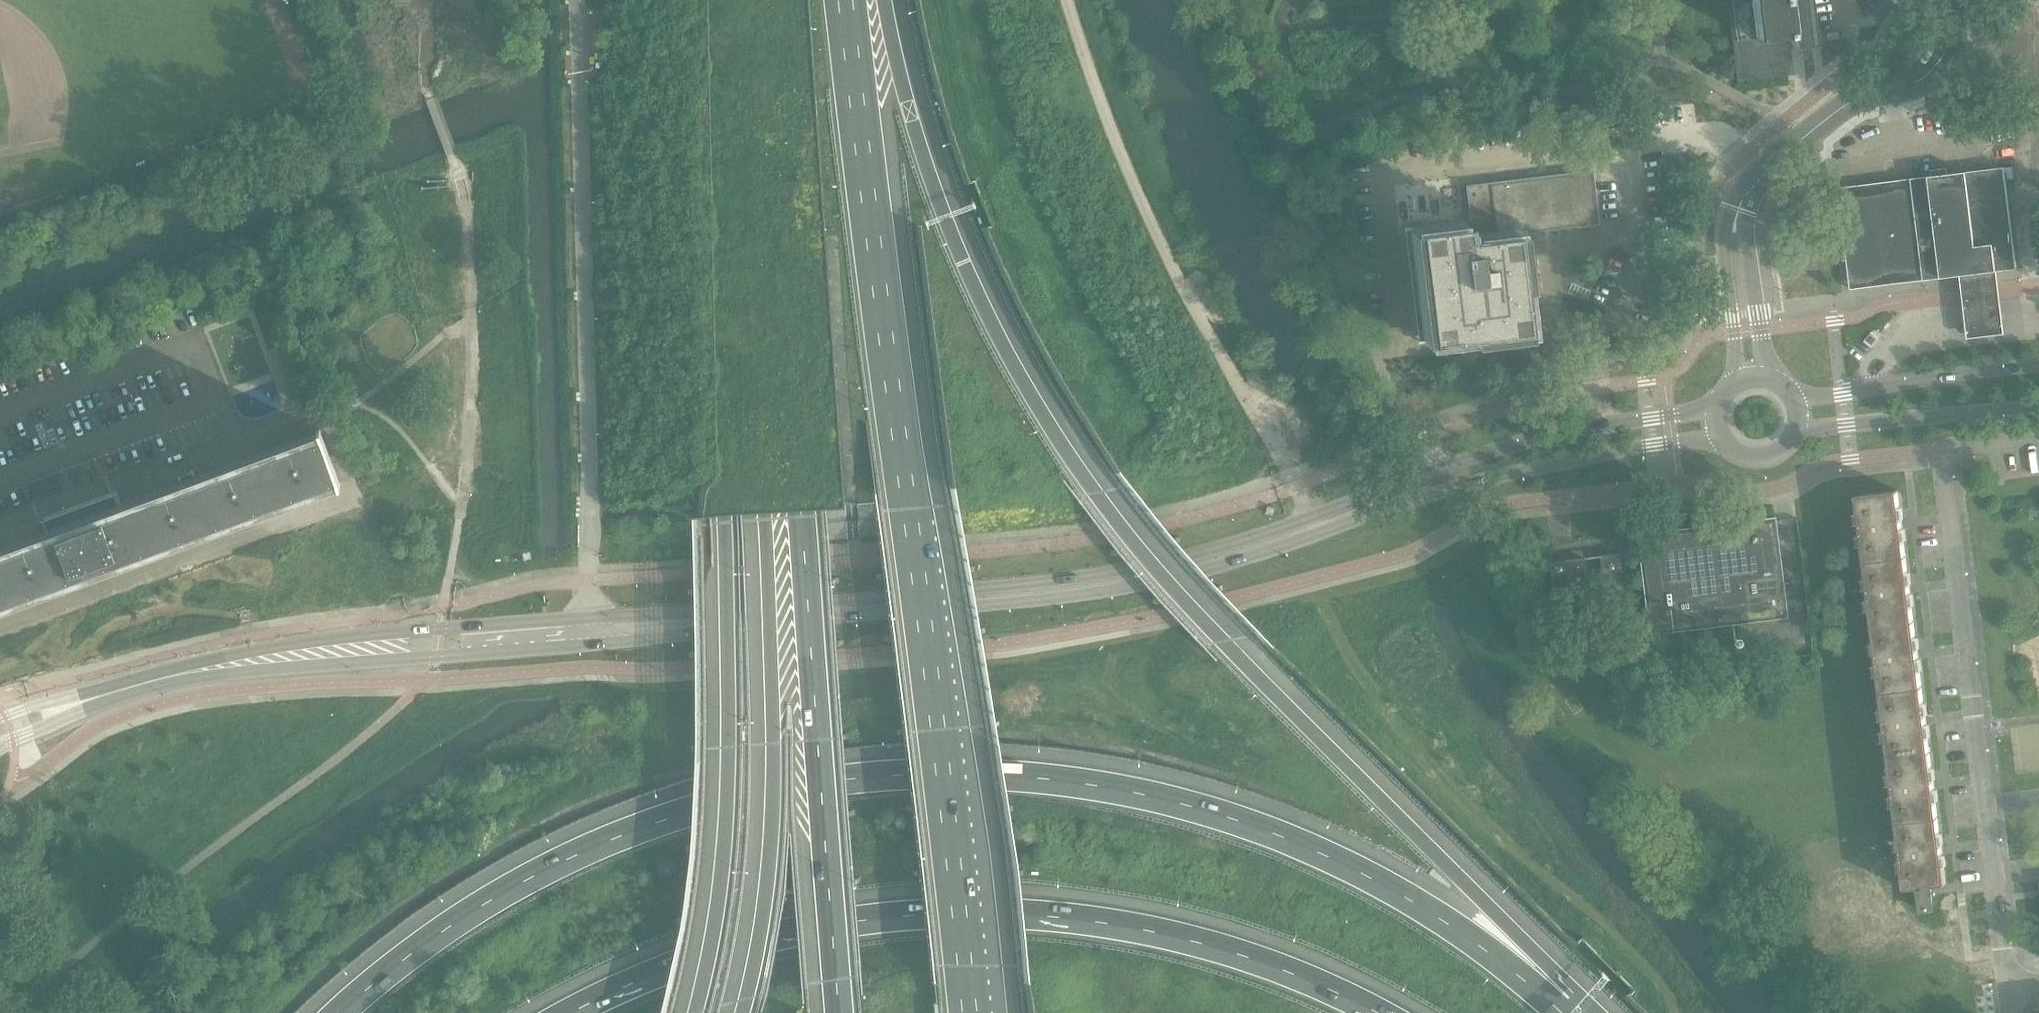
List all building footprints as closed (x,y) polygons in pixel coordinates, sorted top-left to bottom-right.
[(1808,0),(1728,0),(1738,82),(1789,76),(1794,75),(1790,46),(1813,43),(1808,0)] [(1960,276),(1997,271),(2016,269),(2004,168),(1947,175),(1946,169),(1931,170),(1932,177),(1929,177),(1838,188),(1850,289),(1942,278),(1960,276)] [(1459,224),(1416,229),(1430,340),(1470,336),(1527,329),(1522,288),(1519,259),(1527,259),(1522,222),(1577,215),(1579,226),(1599,224),(1593,176),(1593,170),(1466,186),(1471,226),(1459,227),(1459,224)] [(1997,271),(1960,276),(1968,337),(2005,332),(1997,271)] [(42,523),(48,537),(0,555),(0,606),(337,481),(339,486),(341,485),(321,431),(319,432),(321,436),(121,511),(115,496),(42,523)] [(1897,491),(1856,496),(1864,562),(1872,628),(1880,693),(1888,758),(1896,823),(1905,890),(1906,889),(1915,887),(1917,900),(1917,902),(1918,904),(1919,906),(1920,907),(1921,909),(1923,910),(1925,911),(1925,912),(1926,912),(1927,912),(1928,912),(1929,911),(1930,909),(1931,908),(1932,906),(1933,904),(1933,902),(1933,900),(1933,898),(1932,895),(1931,895),(1930,887),(1931,887),(1931,886),(1946,884),(1943,855),(1940,836),(1938,818),(1935,790),(1932,772),(1930,753),(1927,725),(1924,707),(1922,687),(1918,659),(1914,622),(1910,594),(1908,576),(1906,557),(1902,529),(1900,511),(1897,491)] [(1637,535),(1649,633),(1785,616),(1773,518),(1637,535)] [(1599,556),(1604,592),(1623,589),(1619,553),(1599,556)] [(1549,562),(1553,598),(1587,594),(1583,558),(1549,562)]
